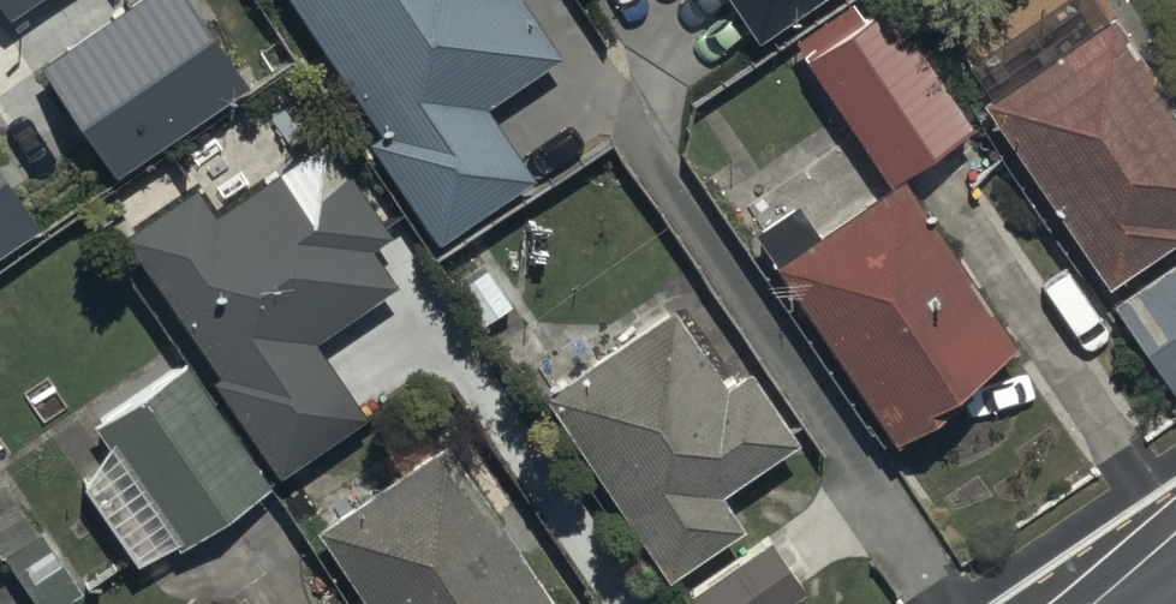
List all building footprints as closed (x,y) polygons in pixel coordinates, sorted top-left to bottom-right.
[(380,125),(365,134),(433,236),(535,168),(491,101),(563,53),(527,0),(297,0),(380,125)] [(892,0),(876,0),(861,10),(855,0),(840,0),(793,32),(889,175),(973,119),(892,0)] [(1113,5),(985,91),(1111,278),(1175,234),(1175,99),(1113,5)] [(198,180),(124,227),(280,472),(366,412),(316,339),(399,281),(373,243),(392,230),(326,133),(217,208),(198,180)] [(907,170),(777,255),(886,438),(973,386),(965,373),(1019,341),(907,170)] [(1109,294),(1169,385),(1175,380),(1175,250),(1109,294)] [(675,296),(543,388),(671,571),(747,519),(722,484),(798,431),(747,358),(727,371),(675,296)] [(268,479),(187,353),(93,414),(116,450),(85,470),(142,560),(268,479)] [(314,518),(369,603),(562,603),(451,431),(314,518)] [(38,603),(53,603),(83,584),(42,522),(37,526),(0,471),(0,548),(38,603)] [(690,589),(700,603),(778,603),(804,586),(768,534),(690,589)]
